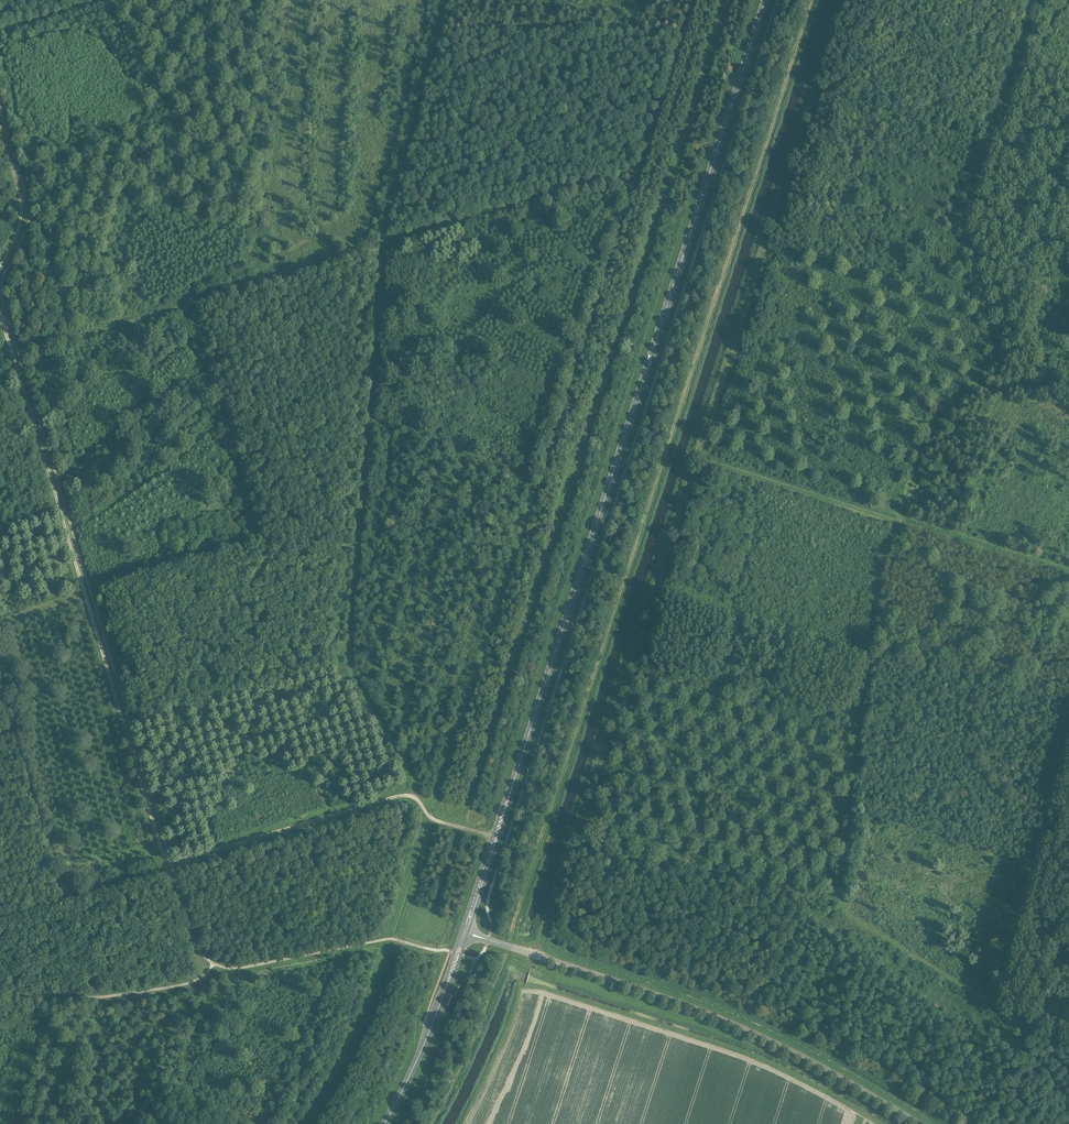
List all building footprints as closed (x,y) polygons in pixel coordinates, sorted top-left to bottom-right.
[(596,268),(588,273),(592,279),(600,274),(596,268)] [(40,870),(46,875),(50,871),(45,865),(40,870)]
